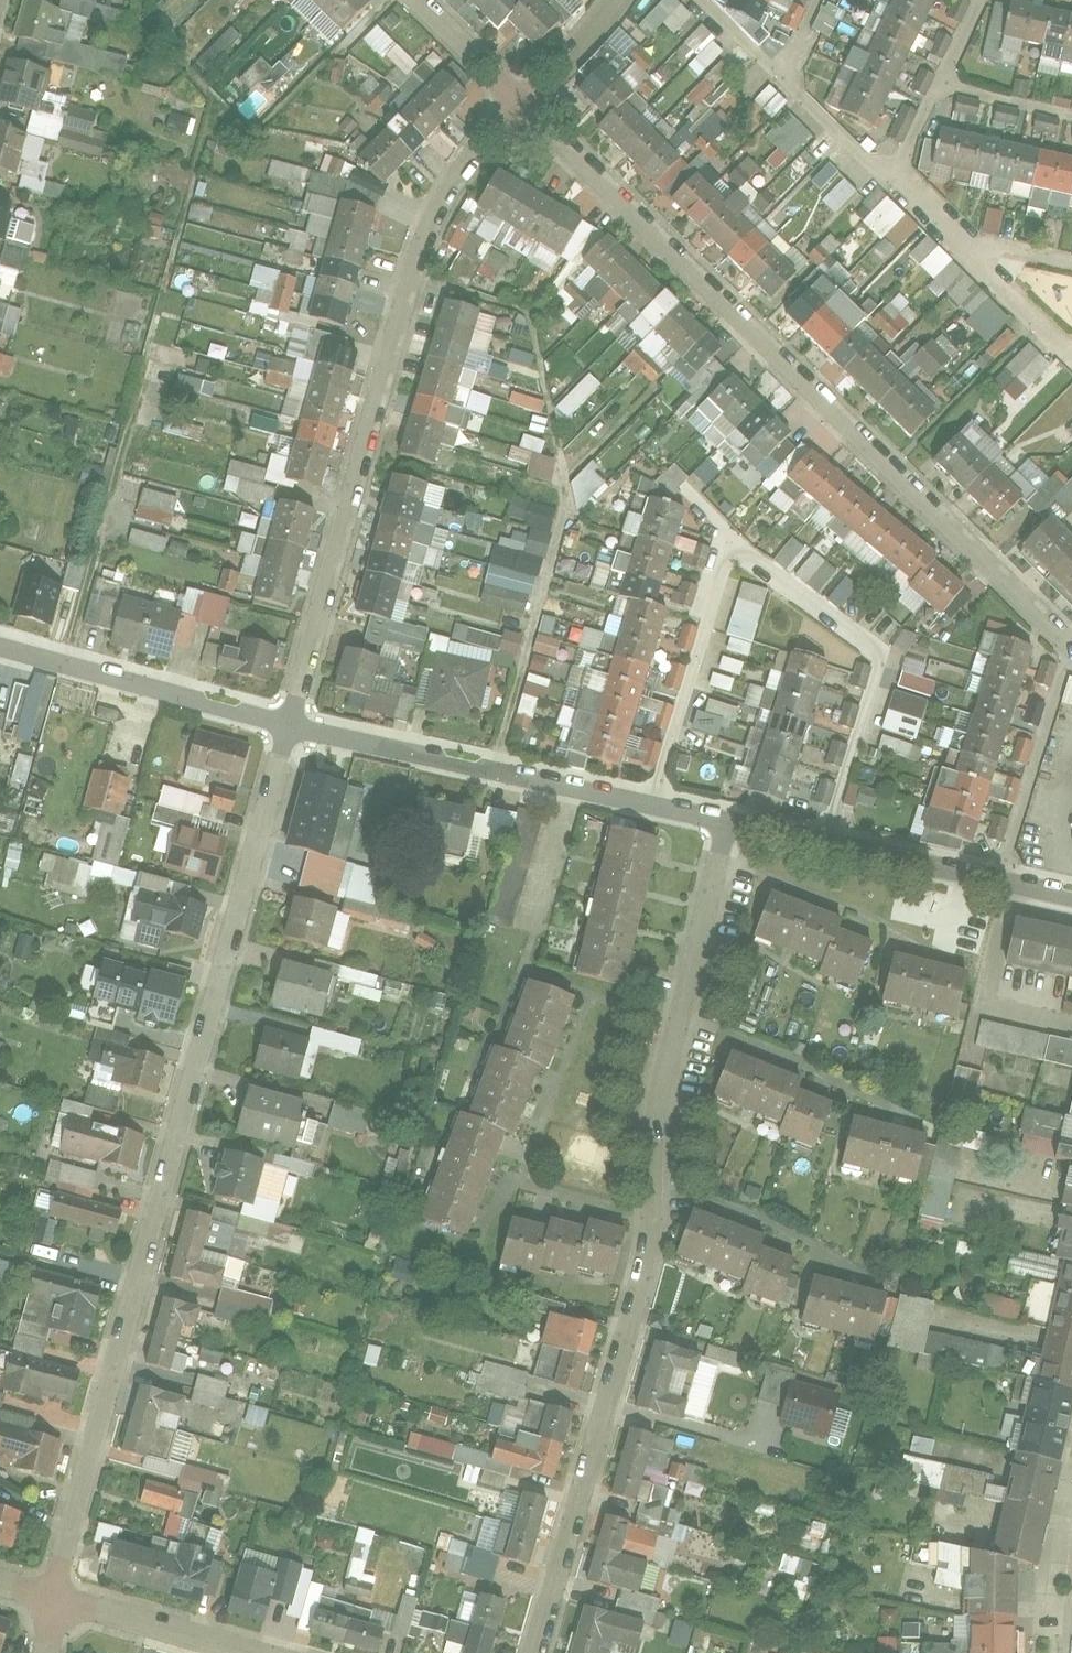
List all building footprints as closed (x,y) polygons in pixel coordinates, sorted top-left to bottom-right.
[(46,0),(28,0),(17,31),(50,43),(63,6),(46,0)] [(346,23),(368,0),(323,0),(346,23)] [(533,0),(484,0),(526,40),(549,15),(533,0)] [(757,23),(761,12),(767,0),(732,0),(757,23)] [(843,106),(869,131),(934,0),(896,0),(843,106)] [(1071,55),(1071,13),(1016,0),(1005,0),(996,38),(1071,55)] [(400,74),(411,63),(376,25),(364,36),(400,74)] [(204,72),(240,36),(230,26),(194,62),(204,72)] [(690,51),(710,36),(703,26),(683,41),(690,51)] [(693,143),(690,141),(634,87),(648,72),(616,41),(590,68),(621,98),(608,111),(668,169),(693,143)] [(686,65),(697,76),(722,52),(711,41),(686,65)] [(285,74),(263,53),(238,79),(260,100),(285,74)] [(105,161),(110,142),(75,132),(83,103),(43,92),(50,68),(16,59),(5,98),(33,106),(26,132),(0,125),(0,163),(19,169),(28,139),(105,161)] [(469,92),(440,65),(355,158),(383,184),(469,92)] [(716,72),(694,86),(706,104),(728,91),(716,72)] [(770,117),(783,104),(766,88),(753,101),(770,117)] [(977,121),(977,98),(953,97),(953,121),(977,121)] [(1016,124),(1018,111),(998,108),(996,121),(1016,124)] [(788,111),(763,136),(776,148),(764,161),(774,171),(811,134),(788,111)] [(933,126),(924,163),(1071,197),(1071,157),(933,126)] [(300,202),(335,212),(307,315),(342,325),(376,203),(327,189),(336,159),(314,153),(300,202)] [(827,164),(811,180),(820,189),(836,173),(827,164)] [(576,208),(497,168),(481,199),(560,239),(576,208)] [(797,268),(696,169),(671,195),(772,294),(797,268)] [(843,177),(820,199),(834,214),(857,192),(843,177)] [(853,213),(895,251),(918,226),(877,188),(853,213)] [(0,190),(0,226),(9,193),(0,190)] [(286,229),(283,245),(304,249),(307,233),(286,229)] [(816,265),(840,246),(831,234),(807,254),(816,265)] [(986,342),(1009,318),(925,236),(907,255),(970,316),(965,322),(986,342)] [(716,332),(612,239),(590,263),(694,356),(716,332)] [(883,296),(914,269),(903,257),(873,284),(883,296)] [(254,289),(249,314),(277,319),(274,335),(289,337),(285,357),(301,360),(307,327),(286,323),(295,275),(253,267),(249,288),(254,289)] [(941,409),(811,285),(786,310),(917,434),(941,409)] [(918,315),(898,293),(871,318),(891,340),(918,315)] [(478,309),(442,299),(398,454),(434,465),(478,309)] [(999,353),(1015,337),(1007,330),(992,346),(999,353)] [(355,352),(320,342),(284,470),(319,480),(355,352)] [(1010,405),(1048,363),(1026,343),(988,385),(1010,405)] [(510,351),(508,359),(531,365),(533,356),(510,351)] [(10,377),(14,357),(0,354),(0,376),(10,377)] [(766,458),(793,431),(732,370),(705,397),(766,458)] [(563,424),(599,384),(586,373),(550,412),(563,424)] [(174,388),(211,395),(214,382),(177,375),(174,388)] [(511,392),(508,403),(541,412),(544,402),(511,392)] [(275,433),(277,421),(251,416),(249,428),(275,433)] [(997,515),(1025,488),(963,425),(935,452),(997,515)] [(550,480),(553,458),(540,457),(542,440),(522,438),(520,453),(528,454),(525,477),(550,480)] [(975,584),(814,440),(789,468),(950,612),(975,584)] [(706,485),(718,470),(705,459),(692,474),(706,485)] [(258,500),(267,471),(229,460),(221,490),(258,500)] [(584,509),(609,484),(588,463),(563,488),(584,509)] [(429,482),(390,471),(353,609),(392,620),(429,482)] [(1071,522),(1071,488),(1064,496),(1046,478),(1030,495),(1054,517),(1028,544),(1071,587),(1071,535),(1065,529),(1071,522)] [(171,526),(178,497),(141,488),(134,517),(171,526)] [(618,763),(665,607),(652,604),(681,506),(644,495),(613,599),(621,601),(577,751),(618,763)] [(512,496),(506,514),(523,520),(529,501),(512,496)] [(311,510),(276,500),(249,596),(283,606),(311,510)] [(530,613),(552,506),(531,502),(524,533),(512,530),(510,540),(494,537),(480,603),(530,613)] [(164,551),(167,538),(129,529),(126,542),(164,551)] [(691,559),(695,542),(675,536),(671,554),(691,559)] [(792,536),(773,559),(790,573),(809,550),(792,536)] [(698,546),(696,568),(706,569),(708,547),(698,546)] [(812,551),(793,575),(818,594),(836,570),(812,551)] [(62,574),(26,564),(14,607),(50,617),(62,574)] [(827,601),(840,609),(856,584),(844,576),(827,601)] [(752,642),(768,590),(743,582),(727,635),(752,642)] [(680,606),(693,608),(696,585),(683,583),(680,606)] [(176,584),(170,607),(116,594),(105,640),(166,655),(175,617),(215,627),(222,596),(176,584)] [(540,616),(538,633),(550,634),(552,617),(540,616)] [(392,621),(384,655),(345,645),(334,692),(374,701),(380,673),(407,679),(420,628),(392,621)] [(691,653),(697,628),(686,625),(681,651),(691,653)] [(833,636),(794,625),(746,787),(786,799),(833,636)] [(232,667),(270,677),(280,639),(242,629),(232,667)] [(1032,645),(993,634),(936,826),(975,838),(1032,645)] [(535,635),(532,653),(556,656),(558,638),(535,635)] [(428,649),(417,696),(475,710),(487,663),(428,649)] [(532,653),(529,670),(544,672),(547,656),(532,653)] [(722,656),(718,669),(739,675),(742,663),(722,656)] [(930,695),(933,681),(920,679),(923,663),(902,659),(897,689),(930,695)] [(1046,662),(1039,686),(1050,689),(1057,665),(1046,662)] [(670,689),(678,691),(683,668),(675,666),(670,689)] [(0,733),(29,741),(46,676),(32,672),(28,686),(14,682),(0,733)] [(708,687),(730,692),(733,678),(711,673),(708,687)] [(510,737),(523,741),(536,700),(543,702),(550,680),(529,674),(510,737)] [(879,729),(914,740),(926,701),(892,690),(879,729)] [(717,736),(719,727),(732,729),(736,705),(706,700),(704,713),(693,711),(690,731),(717,736)] [(1037,726),(1043,705),(1035,702),(1028,724),(1037,726)] [(252,745),(191,730),(182,763),(243,779),(252,745)] [(909,756),(912,744),(880,736),(877,748),(909,756)] [(1023,740),(1015,763),(1025,767),(1033,743),(1023,740)] [(24,785),(31,757),(16,754),(9,782),(24,785)] [(132,770),(96,760),(82,813),(118,823),(132,770)] [(352,783),(313,771),(291,842),(330,853),(352,783)] [(35,819),(50,786),(35,780),(21,812),(35,819)] [(206,786),(200,818),(226,823),(232,791),(206,786)] [(156,808),(197,815),(201,793),(160,787),(156,808)] [(476,802),(428,790),(416,841),(464,853),(476,802)] [(516,938),(548,819),(489,803),(481,834),(505,840),(481,929),(516,938)] [(621,964),(657,833),(619,823),(583,954),(621,964)] [(189,824),(179,858),(218,870),(228,835),(189,824)] [(6,867),(17,869),(20,843),(9,842),(6,867)] [(87,897),(94,865),(42,853),(38,871),(49,873),(46,888),(87,897)] [(212,902),(138,881),(127,917),(202,938),(212,902)] [(764,928),(836,953),(832,963),(871,977),(885,935),(848,922),(853,908),(779,882),(764,928)] [(337,904),(299,893),(286,938),(324,949),(337,904)] [(1016,920),(1006,968),(1071,982),(1071,933),(1016,920)] [(966,1018),(978,970),(901,950),(888,998),(966,1018)] [(333,971),(274,955),(263,997),(322,1012),(333,971)] [(185,986),(101,964),(91,1004),(174,1026),(185,986)] [(336,979),(348,981),(345,996),(376,1002),(381,975),(338,967),(336,979)] [(572,998),(530,982),(505,1051),(497,1048),(471,1117),(463,1115),(423,1220),(466,1236),(504,1132),(512,1135),(538,1066),(546,1069),(572,998)] [(302,1032),(259,1020),(246,1063),(290,1075),(302,1032)] [(982,1022),(976,1048),(1071,1070),(1071,1043),(982,1022)] [(310,1028),(306,1043),(356,1056),(360,1040),(310,1028)] [(172,1057),(104,1040),(96,1072),(164,1090),(172,1057)] [(715,1088),(784,1118),(779,1129),(814,1144),(834,1097),(804,1084),(808,1074),(734,1043),(715,1088)] [(950,1090),(976,1096),(981,1071),(956,1065),(950,1090)] [(244,1084),(231,1125),(299,1146),(312,1105),(244,1084)] [(326,1129),(365,1136),(369,1109),(331,1102),(326,1129)] [(148,1132),(70,1112),(60,1149),(138,1169),(148,1132)] [(925,1182),(936,1135),(852,1114),(840,1161),(925,1182)] [(1071,1382),(1071,1143),(1042,1274),(1053,1277),(1033,1360),(985,1349),(987,1338),(916,1322),(909,1352),(1028,1380),(1003,1485),(935,1469),(938,1454),(891,1444),(884,1476),(999,1503),(988,1548),(910,1530),(900,1574),(965,1587),(958,1642),(931,1641),(930,1652),(1011,1652),(1012,1553),(1028,1556),(1071,1382)] [(280,1158),(235,1145),(219,1196),(265,1209),(280,1158)] [(123,1202),(49,1183),(40,1218),(114,1236),(123,1202)] [(225,1212),(190,1201),(170,1265),(224,1281),(234,1249),(216,1243),(225,1212)] [(765,1240),(768,1230),(698,1204),(681,1250),(757,1278),(751,1292),(785,1304),(803,1254),(765,1240)] [(579,1267),(615,1276),(626,1232),(588,1223),(586,1231),(550,1222),(548,1230),(512,1221),(501,1264),(538,1274),(541,1265),(577,1274),(579,1267)] [(41,1306),(93,1321),(105,1281),(22,1257),(0,1332),(0,1379),(69,1399),(79,1365),(28,1350),(41,1306)] [(885,1338),(897,1292),(822,1273),(810,1319),(885,1338)] [(982,1293),(978,1311),(1010,1319),(1015,1301),(982,1293)] [(214,1310),(165,1296),(147,1355),(178,1364),(189,1328),(207,1333),(214,1310)] [(597,1316),(568,1308),(550,1374),(580,1382),(597,1316)] [(696,1343),(653,1330),(632,1400),(676,1413),(696,1343)] [(521,1401),(528,1373),(483,1361),(475,1389),(521,1401)] [(196,1374),(189,1403),(235,1415),(238,1402),(223,1397),(227,1382),(196,1374)] [(779,1423),(829,1436),(841,1393),(791,1380),(779,1423)] [(175,1392),(141,1381),(120,1449),(154,1459),(175,1392)] [(572,1406),(527,1394),(514,1440),(486,1433),(480,1453),(554,1473),(572,1406)] [(265,1410),(251,1408),(250,1423),(263,1424),(265,1410)] [(628,1491),(646,1423),(627,1418),(609,1486),(628,1491)] [(47,1478),(60,1432),(25,1422),(11,1467),(47,1478)] [(113,1537),(103,1576),(195,1599),(203,1568),(198,1566),(208,1527),(201,1525),(219,1454),(185,1446),(175,1484),(138,1475),(131,1501),(174,1512),(164,1550),(116,1537),(113,1537)] [(532,1562),(551,1492),(519,1483),(506,1528),(491,1524),(484,1549),(532,1562)] [(27,1504),(0,1495),(0,1544),(13,1548),(27,1504)] [(627,1525),(601,1518),(584,1579),(643,1595),(653,1559),(621,1550),(627,1525)] [(371,1592),(375,1578),(362,1574),(374,1531),(359,1527),(343,1584),(371,1592)] [(271,1621),(281,1590),(232,1574),(222,1606),(271,1621)] [(478,1583),(457,1652),(491,1652),(509,1593),(478,1583)] [(302,1630),(381,1652),(390,1621),(310,1598),(302,1630)] [(582,1599),(565,1652),(597,1652),(599,1647),(617,1652),(636,1652),(647,1620),(582,1599)] [(0,1615),(0,1652),(4,1652),(14,1619),(0,1615)]
